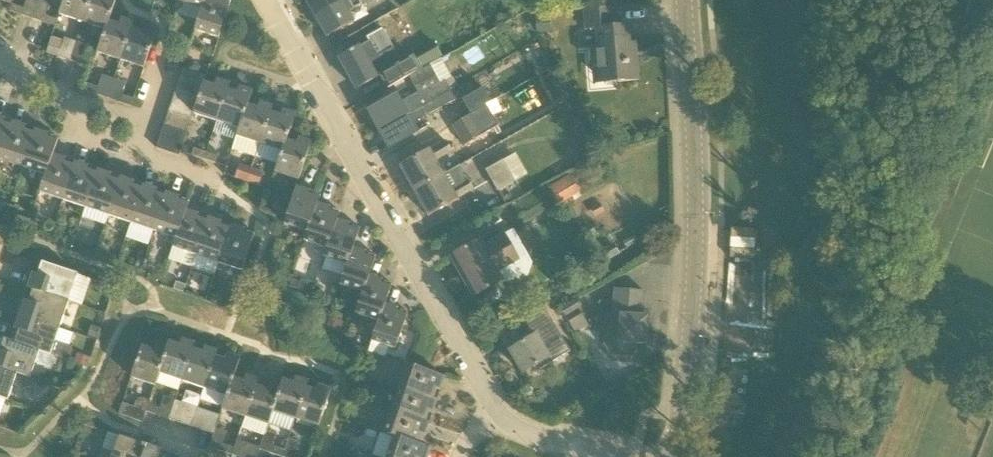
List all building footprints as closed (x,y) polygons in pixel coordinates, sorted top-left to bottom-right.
[(39,0),(38,0),(27,0),(24,8),(13,4),(14,0),(12,5),(10,11),(33,19),(39,0)] [(50,4),(39,0),(33,19),(56,26),(58,19),(46,15),(50,4)] [(60,15),(83,22),(90,0),(64,0),(60,15)] [(109,22),(116,0),(90,0),(83,22),(105,30),(106,30),(109,22)] [(179,2),(202,9),(202,10),(206,0),(180,0),(179,2)] [(229,0),(206,0),(202,10),(202,9),(195,30),(219,38),(231,1),(229,0)] [(316,17),(347,0),(307,0),(316,17)] [(371,0),(347,0),(316,17),(327,37),(354,22),(349,12),(371,0)] [(584,28),(595,28),(597,48),(599,83),(639,81),(637,60),(636,44),(636,43),(630,43),(629,25),(613,26),(612,7),(583,9),(584,28)] [(550,16),(536,16),(537,33),(551,33),(550,16)] [(131,29),(132,29),(134,23),(121,18),(119,25),(109,22),(106,30),(105,30),(97,52),(121,60),(131,29)] [(131,29),(121,60),(144,68),(157,30),(144,26),(142,33),(132,29),(131,29)] [(356,89),(382,74),(390,87),(421,70),(413,56),(401,62),(393,49),(382,29),(367,37),(369,42),(339,58),(356,89)] [(65,38),(64,41),(52,37),(47,53),(70,60),(76,41),(65,38)] [(422,67),(441,57),(432,40),(413,51),(422,67)] [(92,68),(94,62),(83,58),(86,45),(76,41),(70,60),(92,68)] [(419,94),(402,104),(397,96),(369,112),(379,129),(450,89),(451,91),(458,87),(452,77),(446,80),(440,72),(436,74),(431,65),(409,77),(419,94)] [(204,82),(206,76),(184,68),(180,80),(202,87),(204,82)] [(108,98),(114,80),(103,76),(99,88),(87,84),(85,90),(108,98)] [(227,90),(228,90),(230,84),(217,79),(215,86),(204,82),(202,87),(198,99),(195,110),(194,114),(217,121),(227,90)] [(134,99),(122,95),(126,83),(114,80),(108,98),(132,106),(134,99)] [(198,99),(202,87),(180,80),(176,91),(198,99)] [(240,129),(248,105),(253,91),(240,87),(238,93),(228,90),(227,90),(217,121),(239,129),(240,129)] [(484,88),(463,100),(472,114),(493,102),(484,88)] [(450,89),(379,129),(390,148),(418,132),(412,123),(442,106),(456,99),(451,91),(450,89)] [(195,110),(198,99),(176,91),(172,103),(195,110)] [(236,136),(260,144),(271,113),(273,106),(260,102),(258,108),(248,105),(240,129),(239,129),(236,136)] [(194,114),(195,110),(172,103),(168,114),(191,121),(193,113),(194,114)] [(487,106),(471,115),(484,135),(499,126),(487,106)] [(286,141),(287,141),(296,114),(283,110),(281,116),(271,113),(260,144),(282,151),(283,151),(286,141)] [(187,133),(191,121),(168,114),(165,125),(187,133)] [(465,146),(484,135),(471,115),(453,126),(465,146)] [(0,160),(13,123),(0,118),(0,160)] [(0,160),(24,168),(35,135),(26,132),(27,127),(13,123),(0,160)] [(183,144),(187,133),(165,125),(161,137),(183,144)] [(52,155),(54,155),(58,143),(47,139),(49,135),(37,130),(35,135),(24,168),(46,175),(52,155)] [(180,156),(183,144),(161,137),(157,148),(180,156)] [(275,172),(299,180),(312,142),(299,138),(297,144),(287,141),(286,141),(283,151),(282,151),(275,172)] [(581,161),(598,151),(591,139),(574,148),(581,161)] [(414,191),(443,174),(436,161),(453,152),(447,142),(430,151),(400,167),(414,191)] [(204,159),(207,152),(195,148),(192,155),(204,159)] [(207,152),(204,159),(216,163),(218,156),(207,152)] [(40,192),(62,200),(74,167),(64,164),(65,159),(54,155),(52,155),(46,175),(40,192)] [(515,181),(503,161),(486,171),(498,191),(515,181)] [(87,171),(88,167),(75,162),(74,167),(62,200),(85,207),(96,175),(87,171)] [(247,182),(252,169),(240,165),(235,178),(247,182)] [(247,182),(259,186),(264,173),(252,169),(247,182)] [(85,207),(108,215),(119,182),(109,179),(111,175),(98,170),(96,175),(85,207)] [(443,174),(414,191),(428,217),(458,200),(457,199),(474,190),(468,180),(452,189),(443,174)] [(570,174),(550,187),(547,185),(514,205),(524,224),(581,192),(570,174)] [(132,187),(134,182),(121,178),(119,182),(108,215),(131,223),(142,190),(132,187)] [(131,223),(153,230),(165,198),(155,194),(156,190),(143,185),(142,190),(131,223)] [(297,187),(289,211),(287,218),(284,225),(307,232),(308,232),(317,204),(318,204),(321,195),(297,187)] [(166,193),(165,198),(153,230),(176,238),(177,238),(186,210),(187,211),(188,206),(178,202),(179,198),(166,193)] [(304,241),(327,248),(328,249),(337,220),(338,220),(339,216),(328,213),(330,208),(318,204),(317,204),(308,232),(307,232),(304,241)] [(287,218),(289,211),(277,207),(275,214),(287,218)] [(173,248),(196,255),(207,223),(197,219),(199,215),(187,211),(186,210),(177,238),(176,238),(173,248)] [(27,230),(30,220),(17,215),(13,225),(18,227),(17,230),(22,231),(23,228),(27,230)] [(220,227),(222,222),(208,218),(207,223),(196,255),(219,263),(230,230),(220,227)] [(328,249),(327,248),(324,257),(347,265),(353,248),(353,249),(359,232),(348,229),(350,224),(338,220),(337,220),(328,249)] [(219,263),(242,271),(254,238),(243,235),(244,230),(231,226),(230,230),(219,263)] [(473,297),(503,280),(498,272),(518,260),(505,234),(484,246),(480,240),(451,257),(473,297)] [(366,253),(353,249),(353,248),(347,265),(340,285),(363,293),(369,276),(369,277),(375,261),(364,257),(366,253)] [(38,275),(34,274),(29,288),(69,302),(78,275),(43,262),(38,275)] [(382,281),(369,277),(369,276),(363,293),(356,313),(378,321),(379,321),(385,305),(391,289),(380,285),(382,281)] [(311,292),(314,284),(302,279),(299,288),(311,292)] [(69,302),(29,288),(28,289),(33,290),(29,302),(24,300),(20,315),(60,328),(69,302)] [(646,344),(647,327),(648,316),(643,316),(645,291),(615,289),(613,314),(607,314),(605,344),(614,354),(633,356),(633,343),(646,344)] [(379,321),(378,321),(372,342),(396,350),(407,317),(396,313),(397,309),(385,305),(379,321)] [(589,326),(579,310),(578,307),(564,315),(565,318),(574,332),(576,334),(589,326)] [(56,341),(60,328),(20,315),(15,329),(20,330),(16,342),(11,341),(10,342),(40,352),(40,353),(53,357),(53,356),(70,361),(73,351),(70,347),(56,341)] [(574,332),(565,318),(536,336),(536,335),(509,351),(523,374),(549,358),(542,345),(554,338),(557,342),(574,332)] [(343,322),(340,331),(348,334),(351,324),(343,322)] [(87,336),(96,339),(100,328),(91,325),(87,336)] [(53,357),(40,353),(40,352),(10,342),(11,341),(4,338),(0,351),(0,368),(18,374),(18,375),(30,379),(36,363),(50,368),(53,357)] [(192,349),(193,350),(195,343),(182,339),(180,346),(169,342),(167,347),(168,348),(159,373),(160,373),(182,381),(192,349)] [(168,348),(167,347),(155,344),(153,350),(142,346),(132,378),(155,386),(160,373),(159,373),(168,348)] [(214,357),(216,357),(218,351),(205,347),(203,353),(193,350),(192,349),(182,381),(204,388),(214,357)] [(233,378),(234,378),(241,359),(228,354),(226,361),(216,357),(214,357),(204,388),(227,396),(233,378)] [(445,378),(408,365),(407,365),(400,388),(437,401),(437,400),(432,399),(436,389),(440,391),(445,378)] [(30,379),(18,375),(18,374),(0,368),(0,398),(8,401),(8,400),(13,385),(27,389),(30,379)] [(255,385),(257,386),(259,379),(246,375),(244,382),(234,378),(233,378),(227,396),(222,409),(245,417),(255,385)] [(305,387),(307,388),(309,381),(296,377),(294,384),(283,380),(280,387),(272,411),(273,412),(295,419),(305,387)] [(280,387),(269,383),(267,389),(257,386),(255,385),(245,417),(269,425),(273,412),(272,411),(280,387)] [(295,419),(319,427),(332,389),(319,385),(317,391),(307,388),(305,387),(295,419)] [(400,388),(392,411),(429,424),(430,423),(425,421),(428,412),(433,413),(437,401),(400,388)] [(169,419),(175,400),(164,396),(160,409),(149,405),(147,412),(169,419)] [(192,427),(198,408),(175,400),(169,419),(192,427)] [(143,423),(147,412),(149,405),(136,401),(134,407),(123,403),(119,414),(143,423)] [(218,421),(207,417),(209,411),(198,408),(192,427),(214,434),(216,428),(218,421)] [(425,436),(429,424),(392,411),(384,434),(393,437),(422,447),(422,446),(417,444),(420,435),(425,436)] [(232,455),(234,448),(222,444),(227,431),(216,428),(214,434),(210,447),(232,455)] [(285,450),(273,446),(278,433),(267,429),(261,447),(260,450),(282,456),(283,456),(285,450)] [(160,450),(119,436),(114,453),(102,449),(99,456),(157,456),(160,450)] [(295,454),(299,440),(290,437),(285,450),(283,456),(305,456),(295,454)] [(387,456),(429,456),(431,449),(422,446),(422,447),(393,437),(394,438),(387,456)] [(261,447),(237,440),(235,448),(234,448),(232,455),(239,456),(258,456),(260,450),(261,447)]
